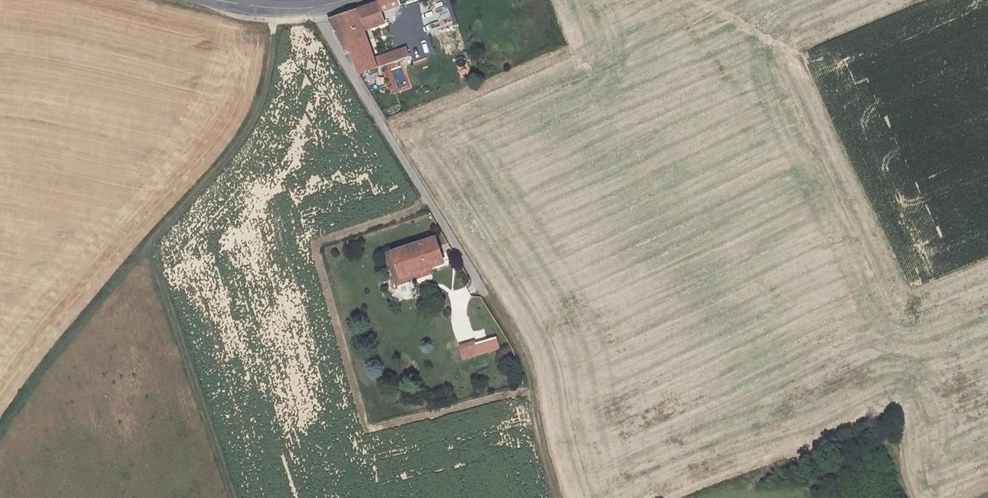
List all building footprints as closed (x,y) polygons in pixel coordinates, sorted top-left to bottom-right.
[(355,73),(373,68),(360,30),(381,24),(378,12),(397,6),(394,0),(384,0),(326,18),(343,51),(347,51),(350,59),(347,60),(355,73)] [(403,50),(379,57),(382,65),(406,58),(403,50)] [(400,271),(401,276),(435,265),(443,262),(434,237),(392,251),(400,271)] [(400,271),(392,251),(385,254),(396,285),(403,283),(401,276),(400,271)] [(435,265),(401,276),(403,283),(437,272),(435,265)] [(398,286),(400,298),(415,296),(413,283),(398,286)] [(499,336),(486,339),(489,349),(502,345),(499,336)] [(486,339),(464,346),(467,356),(489,349),(486,339)]
